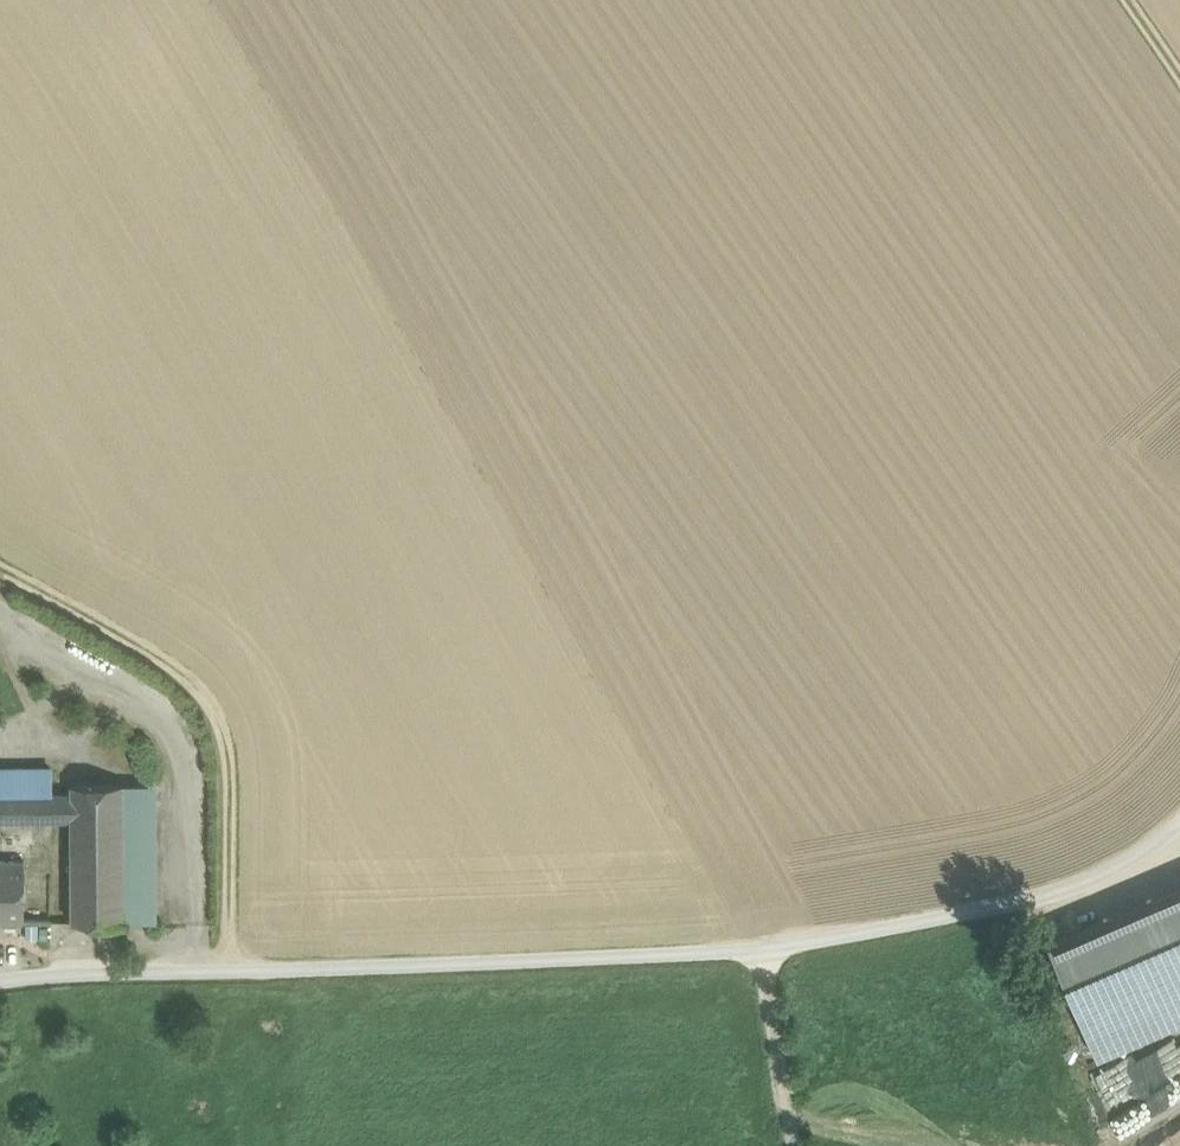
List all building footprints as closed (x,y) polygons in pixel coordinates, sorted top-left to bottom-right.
[(0,769),(0,794),(48,794),(52,794),(52,769),(0,769)] [(125,921),(124,784),(72,784),(72,793),(72,820),(72,922),(125,921)] [(52,794),(48,794),(49,820),(72,820),(72,793),(52,794)] [(48,794),(0,794),(0,820),(49,820),(48,794)] [(25,922),(25,861),(0,861),(0,922),(25,922)] [(1048,942),(1098,1055),(1179,1019),(1179,885),(1048,942)] [(1143,1145),(1179,1145),(1179,1127),(1143,1145)]
